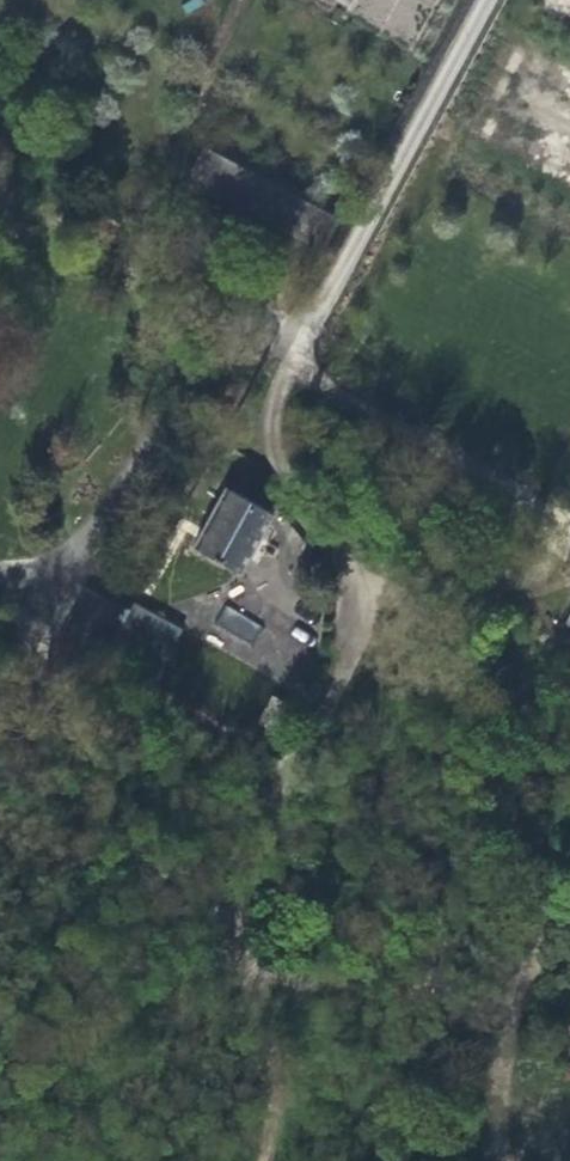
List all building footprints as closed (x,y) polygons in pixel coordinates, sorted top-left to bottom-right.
[(187,183),(232,207),(280,233),(319,254),(341,213),(208,142),(187,183)] [(223,488),(193,546),(242,572),(272,514),(223,488)] [(51,676),(82,694),(86,686),(107,649),(126,614),(86,592),(51,653),(60,659),(51,676)] [(179,631),(132,604),(126,614),(107,649),(127,661),(121,670),(149,686),(179,631)] [(215,625),(253,642),(261,623),(224,606),(215,625)]
